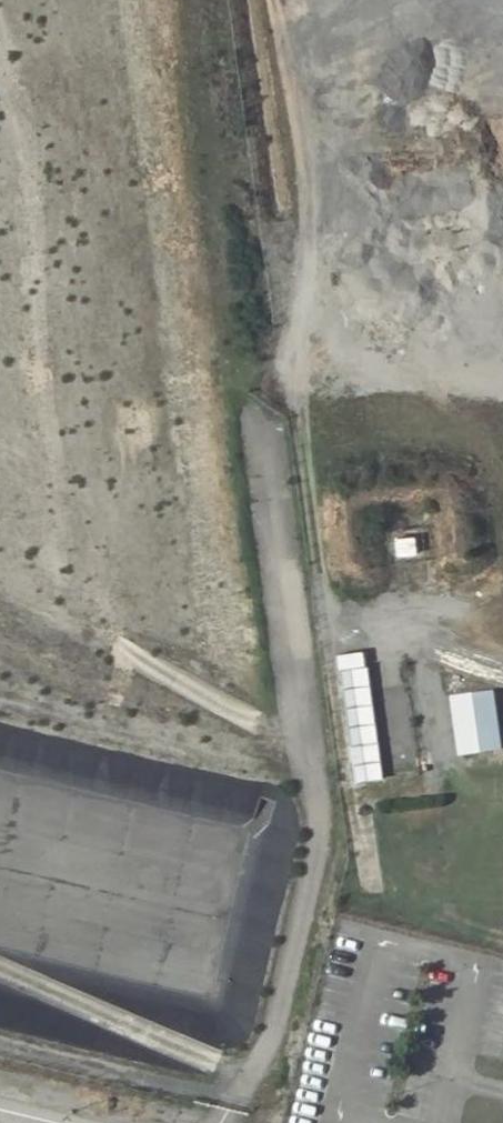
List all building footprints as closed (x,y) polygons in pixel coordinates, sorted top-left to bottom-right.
[(370,667),(342,672),(360,782),(387,778),(370,667)] [(494,694),(455,700),(462,753),(502,747),(494,694)]
